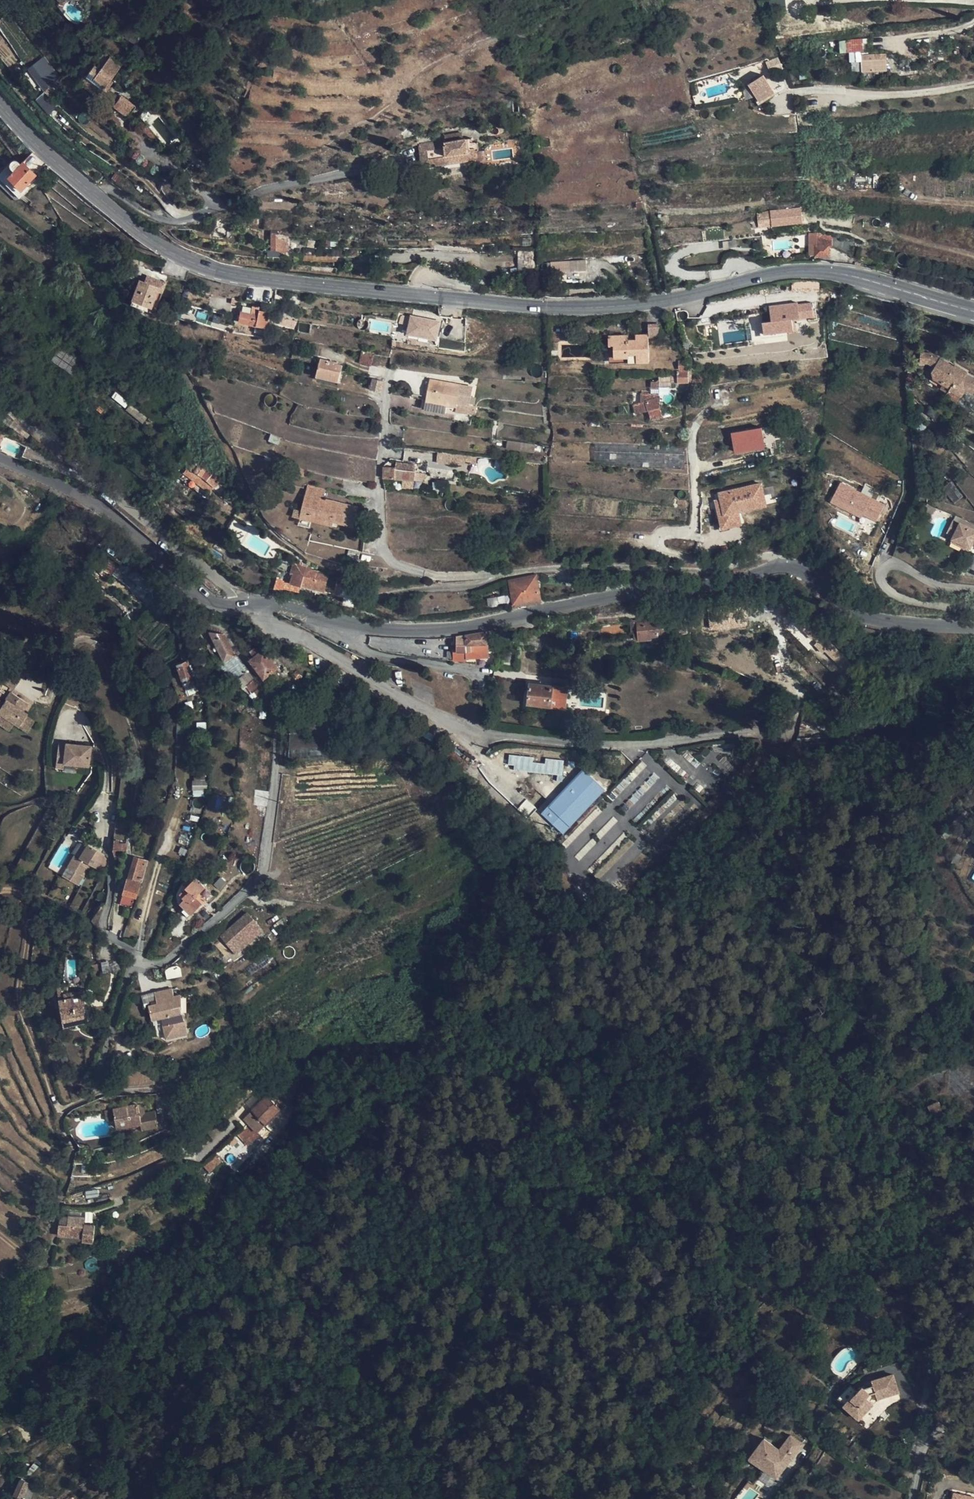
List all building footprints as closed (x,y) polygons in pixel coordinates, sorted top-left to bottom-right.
[(791,54),(789,49),(782,52),(785,57),(791,54)] [(852,61),(862,61),(862,54),(862,51),(851,52),(852,61)] [(862,54),(862,61),(863,71),(888,70),(887,53),(862,54)] [(112,54),(107,61),(117,72),(124,63),(112,54)] [(782,70),(779,59),(771,62),(774,73),(782,70)] [(55,74),(45,60),(30,71),(40,84),(55,74)] [(117,72),(107,61),(101,69),(95,65),(86,77),(103,91),(117,72)] [(851,63),(852,71),(860,71),(860,63),(851,63)] [(776,91),(765,75),(750,84),(760,100),(775,92),(776,91)] [(86,77),(85,76),(79,84),(97,98),(103,91),(86,77)] [(56,103),(44,92),(39,97),(50,109),(56,103)] [(777,94),(775,92),(760,100),(762,103),(777,94)] [(134,105),(121,95),(114,105),(124,113),(125,114),(127,113),(128,112),(134,105)] [(628,128),(625,119),(619,120),(620,130),(628,129),(628,128)] [(473,142),(471,138),(445,143),(446,147),(428,150),(430,159),(447,156),(447,157),(470,153),(470,151),(477,150),(479,150),(479,142),(473,142)] [(542,147),(540,138),(534,140),(536,149),(542,147)] [(188,140),(185,142),(192,151),(194,150),(192,149),(195,144),(188,140)] [(185,156),(192,151),(185,142),(182,145),(179,148),(185,156)] [(478,160),(477,150),(470,151),(470,153),(447,157),(447,156),(430,159),(428,150),(421,152),(423,168),(447,164),(478,160)] [(14,161),(12,161),(11,163),(10,164),(11,167),(12,168),(13,171),(9,176),(4,170),(0,174),(0,180),(19,198),(24,192),(21,189),(25,184),(32,178),(34,176),(36,174),(23,162),(20,164),(17,162),(14,161)] [(25,184),(21,189),(24,192),(29,187),(25,184)] [(805,206),(777,208),(780,233),(807,229),(805,206)] [(830,235),(814,232),(814,238),(810,239),(810,254),(816,255),(816,246),(819,246),(819,238),(833,238),(833,236),(830,235)] [(281,238),(271,238),(270,250),(280,251),(280,248),(281,244),(281,238)] [(833,246),(833,238),(819,238),(819,246),(816,246),(816,255),(829,255),(829,246),(833,246)] [(517,252),(518,269),(534,268),(533,250),(517,252)] [(587,267),(586,260),(548,263),(548,264),(548,266),(549,269),(546,269),(545,269),(542,269),(542,274),(572,273),(572,268),(587,267)] [(171,268),(163,265),(161,272),(169,275),(171,268)] [(151,306),(157,291),(162,293),(165,285),(167,282),(164,281),(163,283),(146,276),(144,282),(139,280),(132,299),(151,306)] [(130,304),(155,314),(156,309),(157,309),(162,293),(157,291),(151,306),(132,299),(130,304)] [(780,304),(770,306),(772,321),(763,322),(765,334),(794,330),(793,319),(813,317),(812,303),(799,304),(799,302),(786,304),(787,306),(780,307),(780,304)] [(167,314),(156,309),(155,314),(154,314),(165,319),(167,314)] [(268,313),(258,311),(257,315),(240,312),(238,322),(265,328),(268,314),(268,313)] [(442,320),(414,315),(411,332),(439,337),(442,320)] [(662,337),(661,326),(649,326),(649,334),(649,337),(662,337)] [(649,337),(649,334),(636,335),(636,340),(628,340),(628,335),(609,336),(609,338),(610,345),(614,345),(615,358),(629,357),(629,361),(650,361),(649,337)] [(615,358),(614,345),(610,345),(610,359),(610,362),(629,361),(629,357),(615,358)] [(372,354),(363,351),(360,363),(370,365),(372,354)] [(932,353),(921,353),(920,362),(929,363),(935,366),(932,372),(934,378),(951,388),(949,390),(961,396),(964,391),(965,390),(973,378),(965,374),(967,371),(956,365),(953,366),(932,353)] [(334,362),(320,359),(316,377),(338,382),(342,366),(334,364),(334,362)] [(689,369),(688,360),(679,361),(679,369),(689,369)] [(689,382),(689,371),(677,372),(677,374),(672,374),(672,376),(660,376),(660,380),(660,386),(672,386),(672,382),(689,382)] [(948,391),(949,390),(951,388),(934,378),(932,382),(948,391)] [(973,378),(965,390),(973,393),(973,378)] [(380,392),(383,381),(372,379),(370,389),(380,392)] [(660,386),(660,380),(654,379),(653,392),(647,392),(646,400),(639,404),(642,410),(648,407),(649,411),(651,410),(655,408),(657,412),(662,410),(659,405),(660,386)] [(460,385),(429,380),(425,400),(422,400),(420,408),(446,412),(447,404),(456,406),(457,404),(460,385)] [(708,395),(707,387),(698,388),(700,397),(708,395)] [(949,390),(948,391),(946,395),(945,398),(956,404),(961,396),(949,390)] [(130,404),(124,400),(120,406),(136,419),(141,412),(130,404)] [(648,407),(642,410),(639,412),(643,420),(653,414),(651,410),(649,411),(648,407)] [(155,426),(143,417),(140,421),(153,431),(155,428),(160,432),(162,429),(156,424),(155,426)] [(905,421),(899,418),(896,426),(902,428),(905,421)] [(925,425),(916,418),(912,423),(921,431),(925,425)] [(731,432),(733,454),(765,451),(762,429),(731,432)] [(516,441),(508,440),(507,448),(515,449),(516,441)] [(535,444),(516,441),(515,449),(534,452),(535,444)] [(450,454),(437,453),(437,462),(449,464),(450,454)] [(201,459),(195,454),(190,460),(191,461),(184,472),(192,477),(191,479),(201,487),(206,481),(209,484),(214,488),(218,483),(218,480),(221,478),(215,472),(213,473),(200,463),(198,466),(197,465),(201,459)] [(460,455),(450,454),(449,464),(459,465),(460,459),(460,455)] [(404,470),(403,480),(413,480),(423,481),(423,479),(425,479),(426,478),(427,475),(423,474),(423,473),(415,473),(414,472),(414,464),(395,462),(395,467),(395,469),(404,470)] [(293,466),(290,465),(287,473),(295,475),(298,468),(293,466)] [(395,469),(395,467),(382,467),(382,479),(402,480),(403,480),(404,470),(395,469)] [(304,469),(298,468),(295,475),(302,477),(304,469)] [(455,471),(428,468),(427,471),(430,475),(430,477),(434,477),(454,480),(455,471)] [(403,480),(402,480),(401,487),(412,488),(413,480),(403,480)] [(963,495),(952,481),(943,488),(954,503),(963,495)] [(876,524),(885,503),(839,482),(829,503),(876,524)] [(724,506),(719,507),(724,528),(743,523),(740,511),(739,506),(757,502),(756,498),(765,495),(762,483),(752,486),(753,489),(735,493),(735,490),(721,493),(724,506)] [(324,490),(307,485),(306,489),(305,494),(323,499),(324,490)] [(721,493),(716,494),(719,507),(724,506),(721,493)] [(323,499),(305,494),(301,511),(309,513),(309,515),(333,521),(333,522),(352,527),(356,511),(357,507),(323,499)] [(230,496),(228,495),(224,498),(235,505),(237,501),(230,496)] [(768,505),(765,495),(756,498),(757,502),(739,506),(740,511),(768,505)] [(309,513),(301,511),(299,518),(332,526),(333,522),(333,521),(309,515),(309,513)] [(952,521),(947,534),(954,537),(952,540),(963,545),(961,548),(969,552),(973,542),(973,531),(952,521)] [(963,545),(952,540),(951,543),(961,548),(963,545)] [(300,563),(293,561),(290,573),(292,573),(290,582),(288,582),(286,588),(296,591),(298,585),(324,591),(328,573),(311,570),(311,567),(302,566),(300,563)] [(909,569),(898,562),(893,570),(904,577),(909,569)] [(153,586),(135,573),(131,578),(149,591),(153,586)] [(337,579),(328,573),(324,591),(333,593),(337,579)] [(539,600),(534,576),(511,581),(516,605),(539,600)] [(498,604),(497,598),(489,600),(490,606),(498,604)] [(795,605),(788,599),(784,604),(791,610),(795,605)] [(808,617),(798,608),(790,616),(812,637),(814,636),(818,640),(823,635),(807,619),(808,617)] [(670,636),(668,619),(641,623),(640,620),(632,621),(634,632),(634,640),(670,636)] [(493,650),(492,630),(465,634),(465,644),(456,644),(456,650),(452,651),(452,660),(466,660),(466,658),(488,657),(488,652),(494,652),(493,650)] [(220,663),(235,681),(248,671),(236,655),(234,656),(223,635),(209,633),(222,660),(220,663)] [(465,644),(465,634),(456,636),(456,644),(465,644)] [(830,641),(823,635),(818,640),(815,643),(822,650),(830,641)] [(280,667),(266,649),(253,659),(266,677),(280,667)] [(516,668),(519,649),(503,650),(502,667),(516,668)] [(191,677),(186,662),(175,665),(180,680),(181,680),(191,677)] [(5,671),(1,677),(0,677),(0,679),(13,689),(19,680),(5,671)] [(254,678),(248,671),(235,681),(238,685),(241,686),(245,685),(254,678)] [(301,677),(296,671),(292,675),(296,680),(301,677)] [(787,680),(774,674),(770,684),(782,690),(787,680)] [(193,683),(191,677),(181,680),(183,686),(193,683)] [(260,685),(254,678),(245,685),(250,693),(260,685)] [(552,687),(567,688),(568,680),(553,678),(552,687)] [(552,687),(530,684),(527,703),(565,707),(566,697),(567,688),(552,687)] [(258,703),(268,696),(260,685),(250,693),(258,703)] [(576,690),(567,688),(566,697),(575,699),(576,690)] [(11,692),(3,704),(0,702),(0,716),(1,714),(13,723),(26,732),(33,721),(25,716),(26,714),(21,710),(26,703),(11,692)] [(307,696),(296,693),(294,700),(305,703),(307,696)] [(1,714),(0,716),(0,725),(8,730),(13,723),(1,714)] [(94,746),(61,740),(59,755),(67,756),(66,762),(91,766),(94,746)] [(684,746),(687,789),(716,787),(715,774),(731,773),(729,749),(702,751),(702,756),(687,757),(687,746),(684,746)] [(67,756),(59,755),(57,765),(65,767),(66,762),(67,756)] [(563,760),(508,757),(507,770),(563,773),(563,760)] [(540,814),(563,835),(605,790),(582,769),(540,814)] [(193,781),(192,781),(191,790),(192,790),(205,791),(205,782),(203,782),(193,781)] [(952,831),(948,828),(940,837),(944,842),(952,831)] [(117,843),(117,841),(113,841),(112,850),(113,857),(115,856),(116,850),(125,850),(125,844),(117,843)] [(102,854),(86,844),(79,858),(72,854),(65,867),(72,871),(78,875),(85,863),(88,864),(98,870),(105,858),(102,854)] [(962,855),(956,852),(952,862),(957,864),(962,855)] [(147,860),(137,857),(132,871),(129,870),(126,882),(124,882),(118,904),(130,907),(134,897),(135,897),(147,860)] [(88,864),(85,863),(78,875),(81,876),(88,864)] [(78,875),(72,871),(67,880),(76,885),(81,876),(78,875)] [(204,887),(195,878),(185,888),(188,892),(181,898),(183,900),(179,904),(183,908),(180,911),(186,918),(201,903),(194,896),(203,888),(204,887)] [(249,912),(223,934),(239,953),(265,930),(249,912)] [(510,971),(505,963),(499,967),(504,975),(510,971)] [(96,965),(88,966),(93,994),(100,993),(96,965)] [(153,1017),(162,1015),(166,1037),(187,1033),(182,1006),(186,1005),(184,993),(176,995),(175,987),(156,990),(158,1002),(150,1003),(153,1017)] [(63,995),(63,994),(57,996),(63,1027),(86,1022),(82,996),(80,997),(64,1000),(63,995)] [(165,1031),(161,1031),(163,1038),(166,1040),(187,1036),(187,1033),(166,1037),(165,1031)] [(971,1094),(960,1087),(954,1099),(965,1104),(971,1094)] [(272,1101),(266,1095),(243,1118),(262,1138),(270,1130),(265,1124),(284,1105),(276,1097),(272,1101)] [(117,1127),(136,1123),(140,1118),(139,1112),(137,1103),(113,1108),(117,1127)] [(144,1111),(139,1112),(140,1118),(141,1121),(142,1127),(157,1124),(154,1108),(144,1111)] [(262,1141),(246,1125),(230,1140),(247,1155),(262,1141)] [(247,1155),(230,1140),(216,1154),(233,1171),(248,1157),(247,1155)] [(209,1172),(221,1162),(216,1156),(204,1166),(209,1172)] [(85,1218),(67,1216),(66,1225),(59,1224),(58,1235),(83,1236),(84,1224),(85,1218)] [(95,1225),(84,1224),(83,1236),(82,1240),(93,1242),(95,1225)] [(95,1269),(96,1260),(86,1259),(86,1269),(95,1269)] [(856,1384),(839,1401),(854,1415),(869,1400),(862,1393),(871,1388),(873,1395),(894,1389),(890,1371),(868,1376),(869,1381),(856,1384)] [(884,1399),(886,1404),(900,1400),(898,1394),(884,1399)] [(786,1445),(797,1455),(807,1444),(796,1434),(786,1445)] [(770,1436),(753,1454),(778,1477),(795,1458),(784,1448),(770,1436)] [(786,1445),(784,1448),(795,1458),(797,1455),(786,1445)] [(13,1497),(19,1498),(23,1498),(29,1482),(19,1479),(13,1497)]
